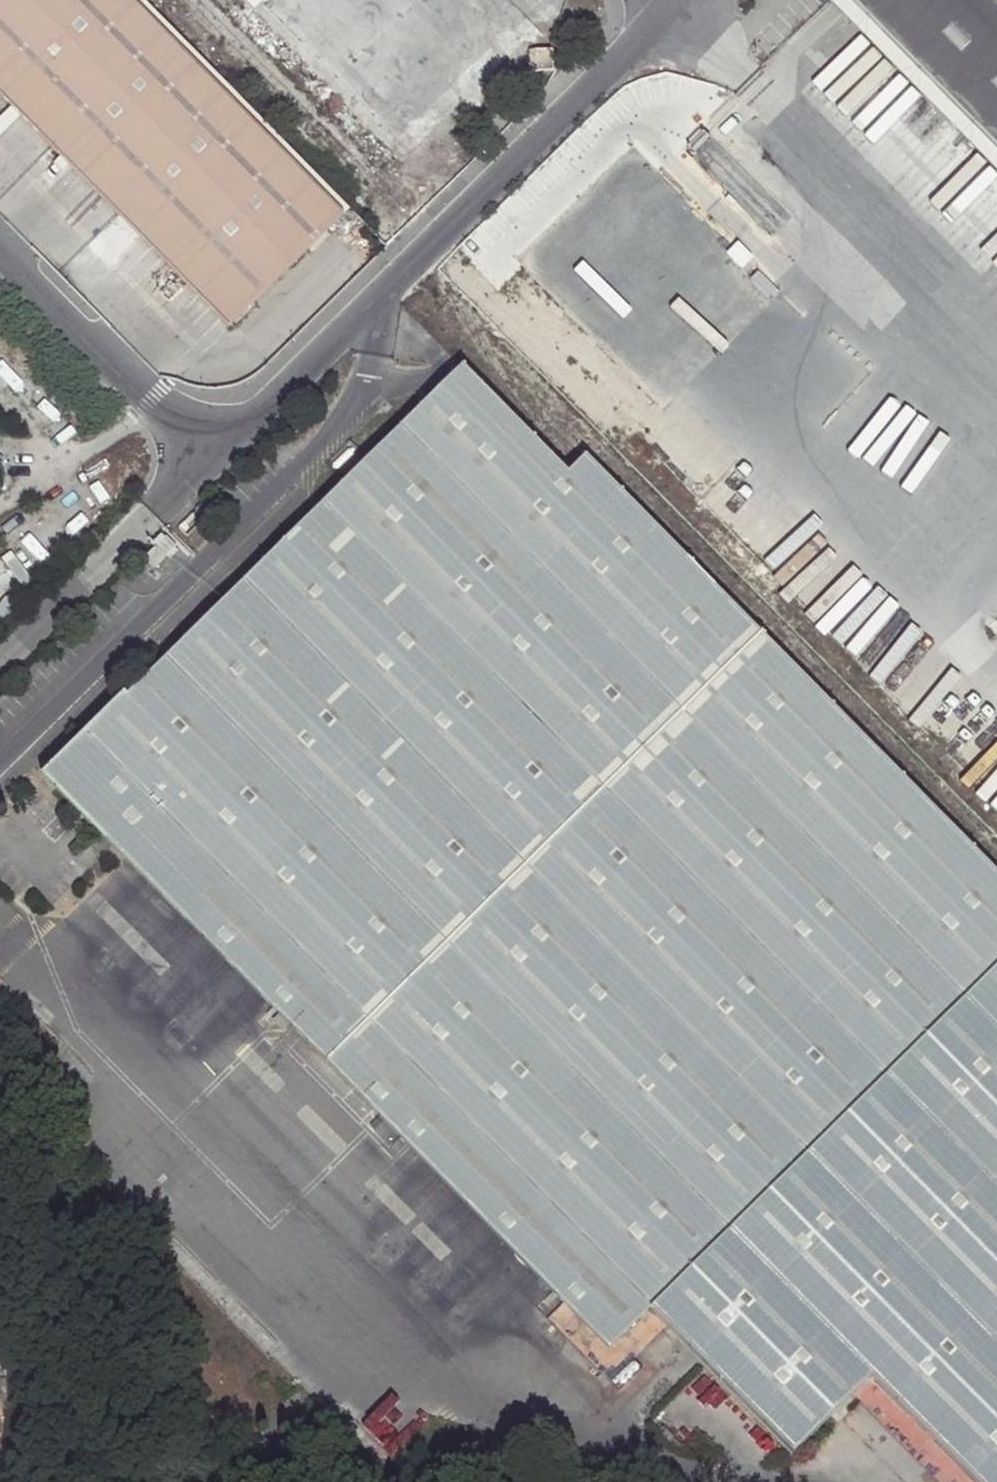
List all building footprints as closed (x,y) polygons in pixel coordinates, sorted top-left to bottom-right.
[(232,333),(352,213),(142,0),(0,0),(0,100),(232,333)] [(996,149),(996,0),(849,0),(996,149)] [(555,52),(535,51),(534,71),(554,71),(555,52)] [(458,364),(42,778),(609,1351),(648,1314),(792,1458),(871,1383),(968,1481),(996,1481),(996,879),(583,458),(565,474),(458,364)] [(200,523),(192,514),(178,527),(186,536),(200,523)]
